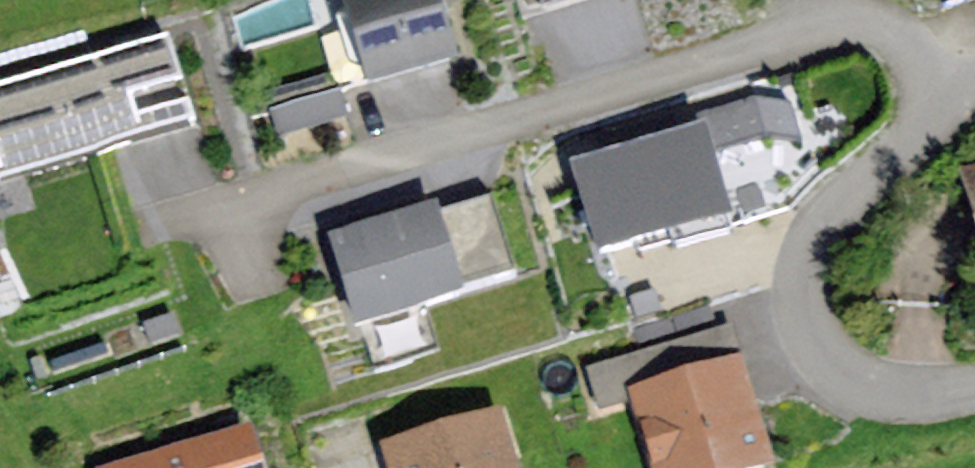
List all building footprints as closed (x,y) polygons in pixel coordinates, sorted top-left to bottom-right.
[(366,93),(456,67),(437,0),(340,0),(366,93)] [(545,17),(597,0),(539,0),(545,17)] [(0,86),(0,179),(1,183),(197,128),(171,38),(0,86)] [(336,89),(269,110),(278,139),(345,118),(336,89)] [(702,115),(705,131),(712,155),(763,138),(800,141),(789,104),(754,99),(702,115)] [(705,131),(569,172),(596,263),(732,222),(712,155),(705,131)] [(956,174),(974,242),(974,169),(956,174)] [(489,200),(436,216),(459,291),(512,275),(489,200)] [(435,208),(327,240),(355,335),(463,303),(459,291),(436,216),(435,208)] [(630,393),(741,363),(732,328),(586,367),(595,403),(630,393)] [(630,393),(651,467),(771,467),(741,363),(630,393)] [(385,452),(389,467),(517,467),(504,419),(385,452)] [(128,467),(261,467),(249,430),(128,467)]
